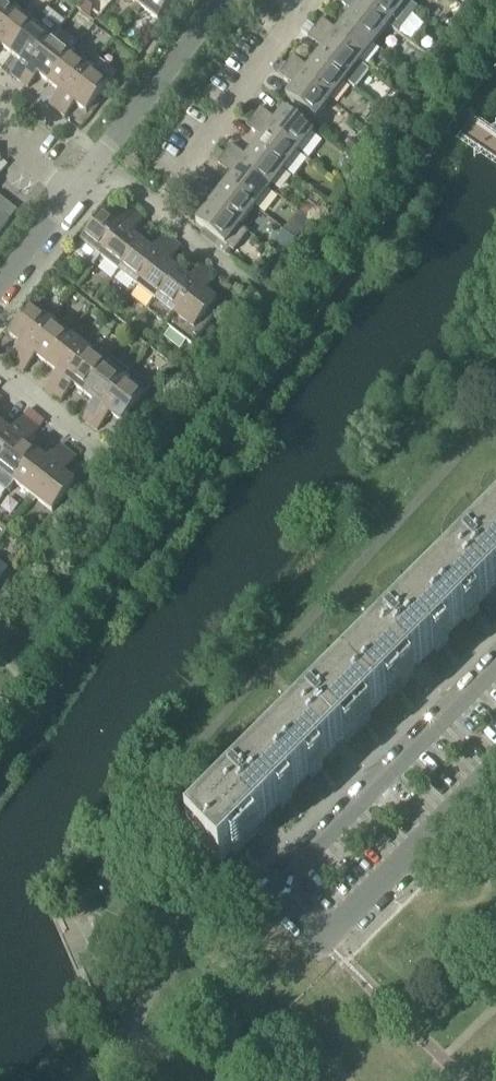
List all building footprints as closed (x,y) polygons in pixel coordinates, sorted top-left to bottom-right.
[(16,12),(0,0),(0,32),(16,12)] [(137,5),(132,11),(135,14),(140,8),(146,0),(130,0),(137,5)] [(135,14),(138,17),(143,10),(157,22),(174,0),(146,0),(140,8),(135,14)] [(344,22),(373,44),(387,26),(353,0),(336,0),(346,8),(347,6),(353,11),(344,22)] [(387,26),(398,34),(417,9),(406,0),(402,6),(394,0),(353,0),(387,26)] [(12,56),(35,27),(16,12),(0,32),(0,47),(12,56)] [(21,63),(11,76),(20,83),(53,41),(52,41),(60,30),(42,16),(34,26),(35,27),(12,56),(21,63)] [(321,19),(314,28),(359,63),(373,44),(344,22),(336,33),(330,28),(331,27),(321,19)] [(324,48),(315,59),(344,81),(359,63),(314,28),(307,37),(317,45),(318,44),(324,48)] [(37,76),(49,85),(72,56),(53,41),(20,83),(27,89),(37,76)] [(48,105),(57,112),(89,70),(72,56),(49,85),(58,92),(48,105)] [(292,56),(286,64),(330,100),(344,81),(315,59),(307,70),(301,65),(302,64),(292,56)] [(89,70),(57,112),(64,118),(74,105),(86,114),(88,110),(93,114),(99,105),(95,102),(116,74),(98,60),(89,70)] [(330,100),(286,64),(278,75),(288,82),(289,81),(295,85),(286,97),(314,120),(330,100)] [(260,108),(253,117),(297,152),(312,133),(284,110),(274,122),(269,117),(270,116),(260,108)] [(262,137),(254,148),(283,171),(297,152),(253,117),(246,126),(255,134),(257,133),(262,137)] [(231,145),(224,155),(268,189),(283,171),(254,148),(245,159),(240,154),(241,153),(231,145)] [(233,174),(224,186),(253,208),(268,189),(224,155),(217,164),(226,171),(228,170),(233,174)] [(202,182),(195,191),(240,226),(253,208),(224,186),(216,196),(211,191),(212,190),(202,182)] [(240,226),(195,191),(188,201),(197,208),(199,207),(204,211),(195,223),(233,252),(247,234),(239,227),(240,226)] [(9,220),(16,211),(0,198),(0,213),(9,220)] [(81,244),(75,252),(93,267),(97,262),(136,213),(127,206),(115,223),(103,214),(81,243),(81,244)] [(103,261),(118,272),(141,244),(130,235),(143,219),(136,213),(97,262),(101,264),(103,261)] [(141,244),(118,272),(138,288),(173,242),(165,235),(152,252),(141,244)] [(173,242),(138,288),(156,302),(179,273),(168,264),(180,248),(173,242)] [(275,254),(280,248),(276,245),(271,251),(275,254)] [(148,312),(167,327),(210,271),(202,264),(189,281),(179,273),(156,302),(148,312)] [(210,271),(167,327),(191,346),(218,311),(213,307),(216,302),(205,294),(218,277),(210,271)] [(7,361),(15,368),(53,319),(49,316),(46,319),(31,307),(8,336),(19,345),(7,361)] [(35,357),(46,365),(69,336),(54,325),(56,321),(53,319),(15,368),(22,374),(35,357)] [(44,390),(52,397),(91,348),(86,345),(83,348),(69,336),(46,365),(57,374),(44,390)] [(73,386),(84,395),(106,366),(91,354),(94,350),(91,348),(52,397),(60,403),(73,386)] [(81,419),(90,426),(128,377),(127,377),(130,373),(111,359),(106,366),(84,395),(94,403),(81,419)] [(128,377),(90,426),(97,432),(110,415),(121,424),(150,387),(131,373),(128,377)] [(31,423),(23,417),(10,433),(0,426),(0,462),(31,423)] [(13,483),(36,454),(26,446),(39,429),(31,423),(0,462),(0,472),(13,483)] [(26,498),(29,501),(68,452),(60,446),(47,463),(36,454),(13,483),(29,495),(26,498)] [(68,452),(29,501),(33,504),(36,501),(52,513),(74,484),(63,475),(76,458),(68,452)] [(388,630),(347,671),(238,778),(187,831),(220,864),(272,812),(347,738),(495,588),(495,522),(388,630)]
